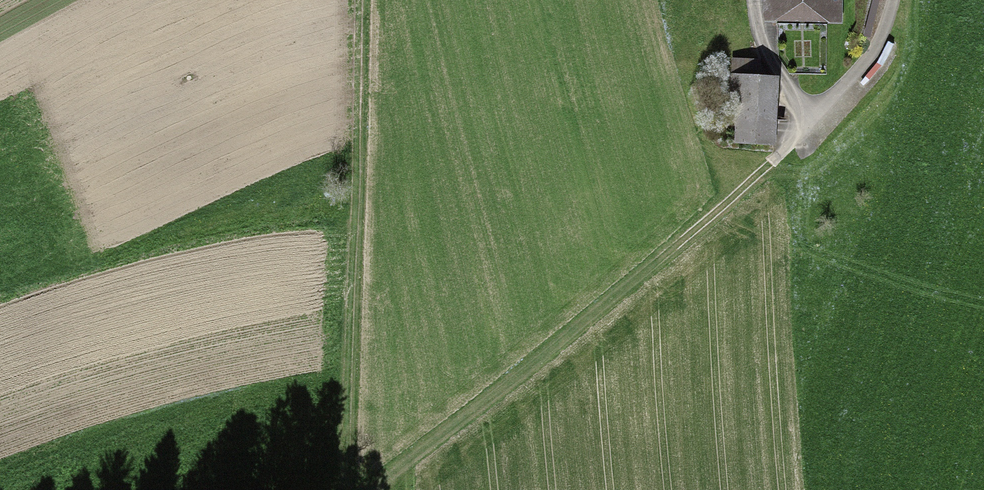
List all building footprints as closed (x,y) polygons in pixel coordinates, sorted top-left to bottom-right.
[(758,61),(733,59),(727,141),(771,144),(774,78),(765,78),(758,61)]
